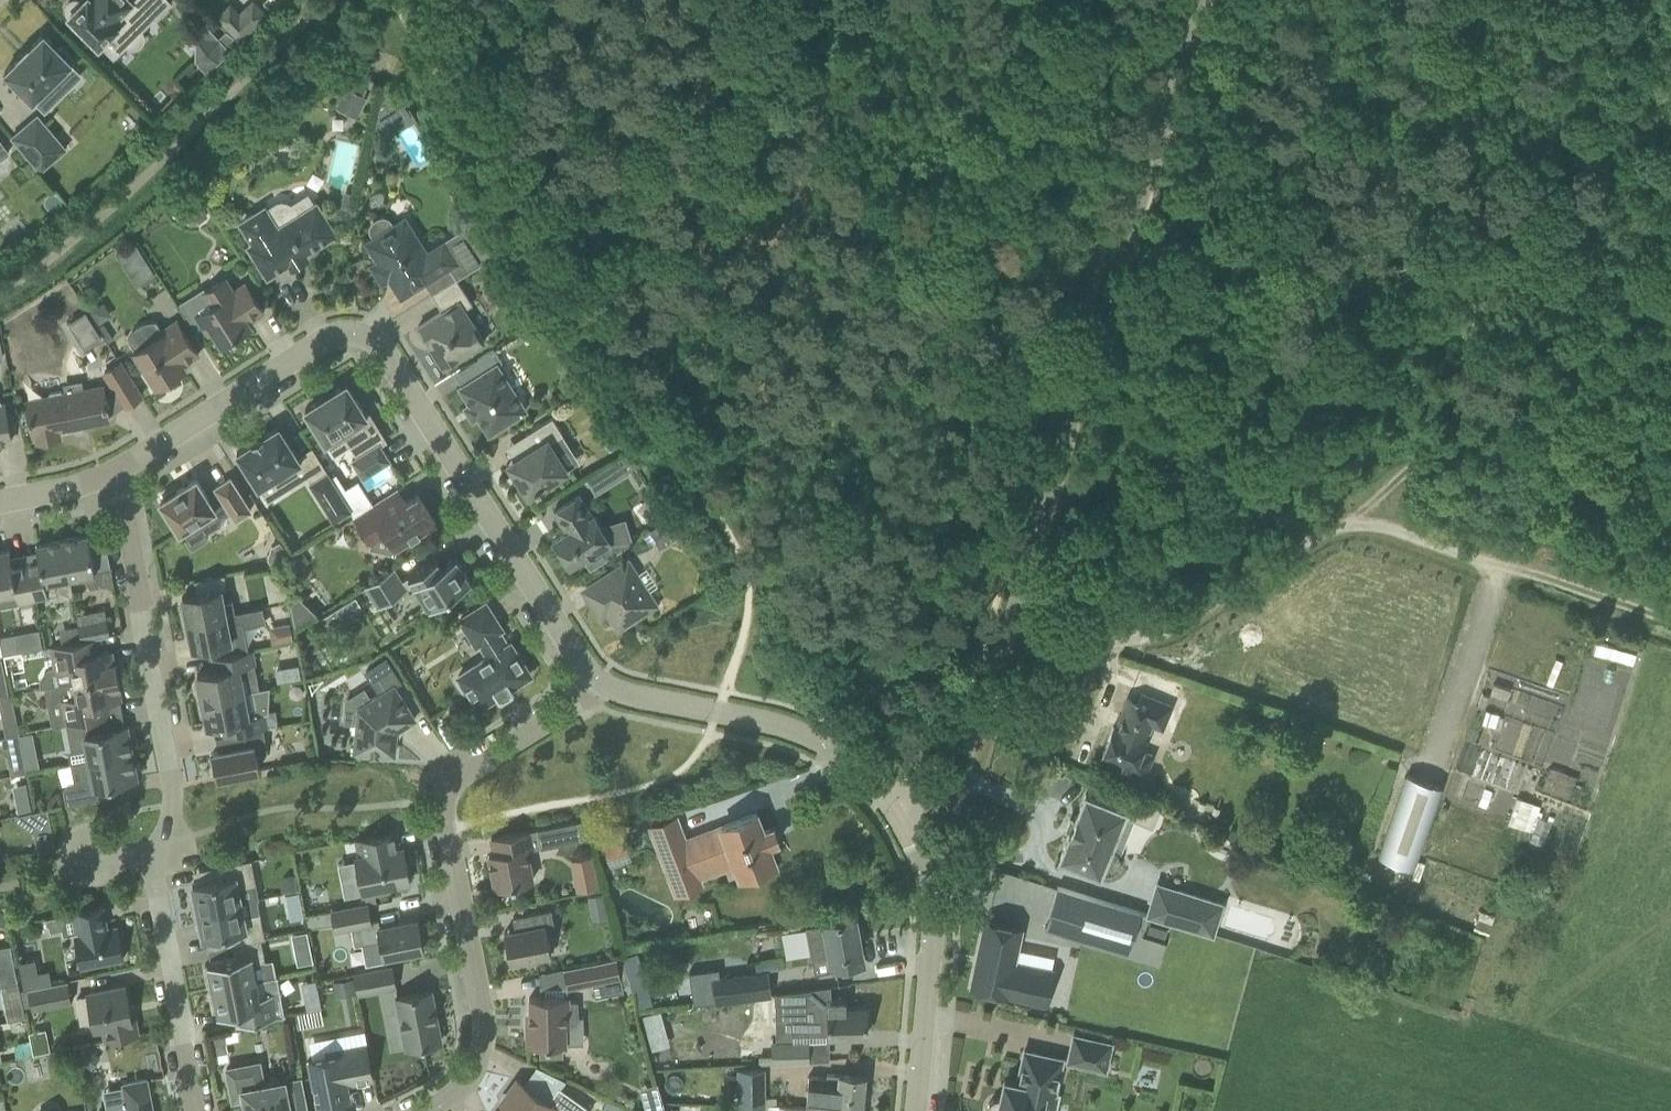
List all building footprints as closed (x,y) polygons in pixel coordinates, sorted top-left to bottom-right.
[(82,2),(79,0),(72,0),(71,0),(69,2),(68,4),(67,7),(67,10),(68,12),(69,15),(98,44),(111,32),(126,47),(127,46),(130,48),(133,48),(136,48),(139,47),(142,45),(144,42),(145,39),(145,36),(144,33),(143,30),(155,18),(172,2),(171,0),(132,0),(131,1),(130,0),(84,0),(82,2)] [(248,26),(224,2),(214,11),(238,35),(248,26)] [(206,56),(198,64),(206,73),(231,50),(208,26),(199,34),(206,42),(206,56)] [(45,110),(64,92),(53,80),(72,62),(70,59),(73,56),(61,44),(58,47),(44,33),(29,47),(28,47),(19,56),(20,57),(5,71),(33,100),(34,99),(45,110)] [(366,96),(363,94),(366,88),(353,81),(349,88),(346,86),(335,106),(355,117),(366,96)] [(393,132),(416,117),(401,94),(379,108),(375,125),(393,132)] [(39,112),(12,135),(41,170),(69,147),(39,112)] [(5,149),(8,152),(9,151),(0,139),(0,153),(5,149)] [(296,211),(291,202),(289,201),(283,199),(281,199),(275,201),(268,206),(266,204),(239,220),(252,242),(246,245),(250,251),(253,249),(268,274),(289,261),(291,264),(306,255),(304,251),(334,232),(314,200),(296,211)] [(457,278),(500,250),(479,217),(478,218),(480,220),(468,228),(472,234),(448,249),(444,243),(422,257),(400,222),(390,228),(389,225),(386,223),(383,222),(380,222),(378,224),(376,227),(376,230),(376,233),(378,236),(369,242),(402,294),(448,265),(457,278)] [(143,254),(135,240),(116,252),(125,266),(143,254)] [(501,255),(491,264),(500,275),(510,265),(501,255)] [(264,311),(246,283),(234,291),(225,277),(205,290),(213,304),(197,314),(208,331),(212,329),(221,344),(239,333),(238,331),(244,327),(246,329),(251,325),(248,321),(264,311)] [(444,367),(485,341),(465,308),(473,303),(457,278),(432,293),(443,310),(418,326),(429,342),(431,341),(436,350),(434,351),(444,367)] [(79,335),(94,325),(86,312),(71,322),(79,335)] [(136,350),(134,351),(156,386),(178,372),(176,368),(199,354),(177,320),(161,330),(154,320),(142,322),(135,327),(128,338),(136,350)] [(477,359),(485,370),(460,386),(489,432),(526,409),(498,364),(503,361),(494,348),(477,359)] [(141,395),(120,362),(105,372),(126,405),(141,395)] [(325,440),(341,430),(357,456),(353,458),(363,475),(390,459),(380,443),(386,439),(369,412),(366,414),(347,383),(305,409),(325,440)] [(110,418),(104,385),(67,393),(62,388),(50,390),(48,396),(27,401),(33,434),(36,433),(38,441),(60,436),(59,429),(110,418)] [(5,403),(0,404),(0,442),(12,440),(5,403)] [(517,467),(510,471),(521,488),(524,487),(528,493),(540,486),(543,489),(557,480),(555,476),(570,467),(558,449),(555,451),(550,443),(564,435),(552,417),(526,433),(534,447),(512,461),(517,467)] [(237,452),(259,486),(275,477),(280,485),(288,487),(309,473),(279,425),(237,452)] [(596,493),(630,470),(621,456),(587,479),(596,493)] [(327,470),(309,481),(335,522),(353,510),(327,470)] [(197,520),(203,529),(209,530),(220,523),(222,517),(220,515),(229,509),(236,519),(251,510),(230,477),(215,486),(219,493),(210,499),(196,478),(176,490),(174,487),(161,496),(163,499),(160,500),(170,515),(167,517),(175,530),(178,528),(180,531),(197,520)] [(389,513),(380,500),(355,516),(373,544),(372,549),(395,554),(396,547),(435,522),(418,494),(389,513)] [(625,521),(602,528),(593,515),(592,516),(579,495),(554,511),(567,531),(554,540),(570,566),(584,558),(584,559),(586,558),(591,566),(589,567),(590,568),(632,543),(625,521)] [(676,526),(670,517),(648,532),(660,549),(676,538),(671,530),(676,526)] [(114,582),(111,566),(95,569),(88,534),(62,539),(69,576),(83,573),(89,587),(114,582)] [(40,563),(27,566),(34,598),(57,593),(58,599),(73,596),(69,576),(62,539),(36,544),(40,563)] [(291,556),(280,540),(272,544),(268,557),(272,564),(283,561),(291,556)] [(34,598),(27,566),(13,568),(9,549),(0,551),(0,593),(13,591),(15,603),(34,599),(34,598)] [(402,581),(394,568),(365,587),(378,607),(416,582),(431,605),(444,596),(446,599),(459,591),(458,589),(472,579),(456,555),(439,566),(436,561),(438,559),(438,558),(402,581)] [(659,605),(631,561),(604,578),(611,589),(595,599),(594,604),(599,611),(604,612),(608,609),(619,626),(642,611),(644,614),(659,605)] [(180,605),(183,622),(235,612),(233,600),(224,602),(222,589),(227,588),(224,573),(194,579),(197,592),(182,595),(185,606),(182,606),(181,605),(180,605)] [(362,606),(356,596),(347,602),(353,612),(362,606)] [(299,597),(290,603),(295,626),(316,614),(299,597)] [(502,628),(486,602),(461,618),(476,644),(480,641),(489,656),(459,675),(460,677),(457,680),(465,693),(469,691),(478,706),(498,694),(499,697),(513,688),(511,686),(531,673),(511,642),(507,644),(498,630),(502,628)] [(245,635),(244,625),(267,621),(265,614),(264,614),(263,606),(235,612),(183,622),(186,638),(188,638),(187,636),(190,636),(192,647),(207,644),(209,657),(212,657),(240,651),(237,637),(245,635)] [(78,623),(81,639),(95,637),(110,634),(107,618),(78,623)] [(2,636),(5,654),(18,652),(15,633),(2,636)] [(98,651),(95,637),(81,639),(51,645),(55,666),(48,668),(45,671),(42,675),(40,680),(40,683),(41,688),(76,681),(118,673),(116,661),(114,661),(112,649),(98,651)] [(253,649),(240,651),(212,657),(212,658),(219,657),(221,668),(198,673),(199,682),(195,684),(198,699),(197,699),(197,700),(245,691),(260,688),(257,671),(253,649)] [(417,718),(396,685),(402,681),(386,656),(365,670),(379,692),(372,696),(374,700),(361,708),(360,724),(356,724),(354,751),(396,754),(398,731),(417,718)] [(120,685),(118,673),(76,681),(79,694),(63,697),(68,723),(103,716),(111,715),(108,700),(121,698),(119,685),(120,685)] [(9,694),(6,677),(0,678),(0,696),(9,694)] [(268,727),(264,709),(269,708),(271,686),(260,688),(245,691),(197,700),(198,701),(201,716),(206,717),(208,725),(233,720),(236,733),(263,728),(268,727)] [(2,716),(16,714),(12,694),(9,694),(0,696),(0,702),(2,716)] [(1144,739),(1156,709),(1128,698),(1116,727),(1113,726),(1102,753),(1121,761),(1119,766),(1143,776),(1152,754),(1141,750),(1145,739),(1144,739)] [(105,729),(103,716),(68,723),(73,749),(87,746),(90,759),(132,751),(127,725),(105,729)] [(17,718),(3,720),(6,735),(19,732),(17,718)] [(268,751),(263,728),(236,733),(234,733),(234,735),(237,747),(213,752),(214,757),(211,757),(213,772),(217,772),(218,777),(259,769),(256,753),(268,751)] [(19,732),(6,735),(0,736),(0,751),(8,755),(23,752),(19,732)] [(71,763),(75,782),(69,783),(65,788),(68,804),(113,795),(111,782),(137,777),(132,751),(90,759),(71,763)] [(1439,785),(1407,774),(1379,855),(1412,866),(1439,785)] [(1110,849),(1126,810),(1086,793),(1060,856),(1100,873),(1101,871),(1106,873),(1112,872),(1117,868),(1120,862),(1119,856),(1115,851),(1110,849)] [(1525,826),(1534,801),(1518,795),(1509,820),(1525,826)] [(33,811),(30,797),(16,800),(19,813),(33,811)] [(34,832),(52,828),(48,809),(34,811),(18,814),(15,819),(34,832)] [(773,845),(779,843),(771,824),(766,826),(760,811),(714,828),(714,826),(656,848),(674,895),(689,890),(684,875),(730,857),(738,878),(779,862),(773,845)] [(589,835),(586,819),(491,837),(494,852),(489,854),(496,887),(533,880),(527,848),(589,835)] [(601,837),(611,864),(632,856),(622,829),(601,837)] [(403,847),(399,848),(396,831),(357,839),(360,855),(356,856),(359,871),(347,874),(342,881),(344,889),(350,894),(363,891),(363,892),(364,892),(365,901),(376,899),(375,890),(389,887),(388,885),(410,880),(403,847)] [(575,889),(598,887),(594,855),(572,857),(575,889)] [(190,894),(194,910),(241,901),(238,886),(254,882),(250,860),(252,860),(251,858),(202,868),(204,881),(193,883),(195,893),(190,894)] [(1170,920),(1213,933),(1222,903),(1179,890),(1170,920)] [(298,893),(287,895),(288,904),(300,901),(298,893)] [(1128,951),(1140,911),(1086,894),(1074,935),(1128,951)] [(201,925),(203,935),(214,933),(217,947),(231,944),(261,938),(265,937),(260,913),(243,912),(241,901),(194,910),(197,926),(201,925)] [(381,938),(385,956),(423,948),(417,918),(380,925),(379,919),(371,920),(368,903),(305,915),(308,928),(336,922),(337,929),(352,926),(355,944),(381,938)] [(75,933),(82,966),(124,958),(117,925),(105,927),(104,921),(106,921),(103,906),(75,911),(79,932),(75,933)] [(517,936),(506,939),(510,962),(551,954),(546,926),(554,925),(551,909),(513,916),(517,936)] [(833,969),(833,970),(864,964),(855,916),(825,922),(807,925),(815,973),(833,969)] [(1022,926),(986,918),(971,987),(1007,995),(1025,998),(1030,973),(1013,969),(1022,926)] [(310,941),(308,932),(293,934),(295,944),(310,941)] [(212,982),(213,987),(257,978),(275,975),(272,959),(266,961),(261,938),(231,944),(233,956),(208,961),(209,966),(205,966),(208,983),(212,982)] [(11,943),(0,946),(0,956),(13,953),(11,943)] [(568,988),(594,983),(597,994),(623,988),(617,957),(564,968),(568,988)] [(52,983),(49,969),(38,971),(35,959),(20,962),(25,988),(29,987),(52,983)] [(392,966),(354,973),(358,993),(396,985),(392,966)] [(715,1002),(773,995),(769,968),(711,976),(715,1002)] [(275,975),(257,978),(213,987),(214,992),(210,992),(213,1009),(218,1008),(218,1013),(235,1010),(237,1023),(282,1014),(275,975)] [(33,1008),(73,1000),(72,998),(71,999),(67,980),(52,983),(29,987),(33,1008)] [(125,984),(87,992),(88,994),(76,996),(81,1022),(93,1020),(94,1027),(103,1025),(106,1039),(138,1033),(134,1012),(131,1012),(125,984)] [(866,1006),(846,1007),(846,999),(831,999),(831,985),(776,992),(776,1019),(806,1019),(806,1034),(829,1034),(829,1035),(867,1034),(866,1006)] [(431,989),(397,996),(407,1047),(441,1040),(431,989)] [(560,1049),(561,1044),(566,1044),(566,1023),(579,1023),(579,1000),(569,1000),(569,996),(530,997),(530,1021),(527,1021),(527,1045),(542,1044),(543,1049),(547,1053),(552,1054),(556,1052),(560,1049)] [(322,1006),(320,998),(306,1001),(307,1009),(322,1006)] [(6,1009),(8,1020),(26,1017),(24,1006),(6,1009)] [(311,1025),(308,1010),(295,1013),(298,1028),(311,1025)] [(644,1017),(647,1029),(665,1024),(662,1012),(644,1017)] [(1106,1069),(1111,1042),(1074,1034),(1068,1060),(1106,1069)] [(808,1060),(808,1040),(773,1040),(773,1055),(760,1056),(760,1063),(808,1060)] [(366,1043),(327,1051),(327,1055),(309,1059),(318,1103),(350,1097),(347,1080),(357,1078),(358,1081),(373,1078),(366,1043)] [(91,1068),(100,1056),(87,1046),(78,1058),(91,1068)] [(1056,1090),(1063,1058),(1025,1050),(1018,1082),(1005,1079),(1001,1097),(997,1097),(994,1098),(992,1100),(989,1102),(988,1105),(988,1108),(988,1110),(1041,1110),(1046,1088),(1056,1090)] [(244,1097),(246,1110),(295,1110),(305,1109),(306,1110),(307,1110),(300,1077),(285,1080),(285,1078),(264,1082),(260,1061),(227,1067),(233,1100),(244,1097)] [(765,1105),(765,1068),(737,1068),(738,1105),(765,1105)] [(861,1110),(865,1076),(827,1072),(826,1076),(809,1074),(806,1105),(810,1105),(861,1110)] [(124,1083),(125,1092),(128,1091),(131,1108),(116,1110),(153,1110),(147,1078),(124,1083)] [(555,1107),(560,1110),(590,1110),(591,1109),(559,1086),(548,1100),(517,1078),(507,1093),(510,1095),(499,1110),(552,1110),(555,1107)] [(607,1099),(602,1108),(609,1110),(621,1110),(623,1106),(607,1099)] [(663,1101),(645,1106),(647,1110),(666,1110),(663,1101)] [(861,1110),(810,1105),(806,1105),(779,1102),(779,1105),(784,1105),(783,1110),(861,1110)]
